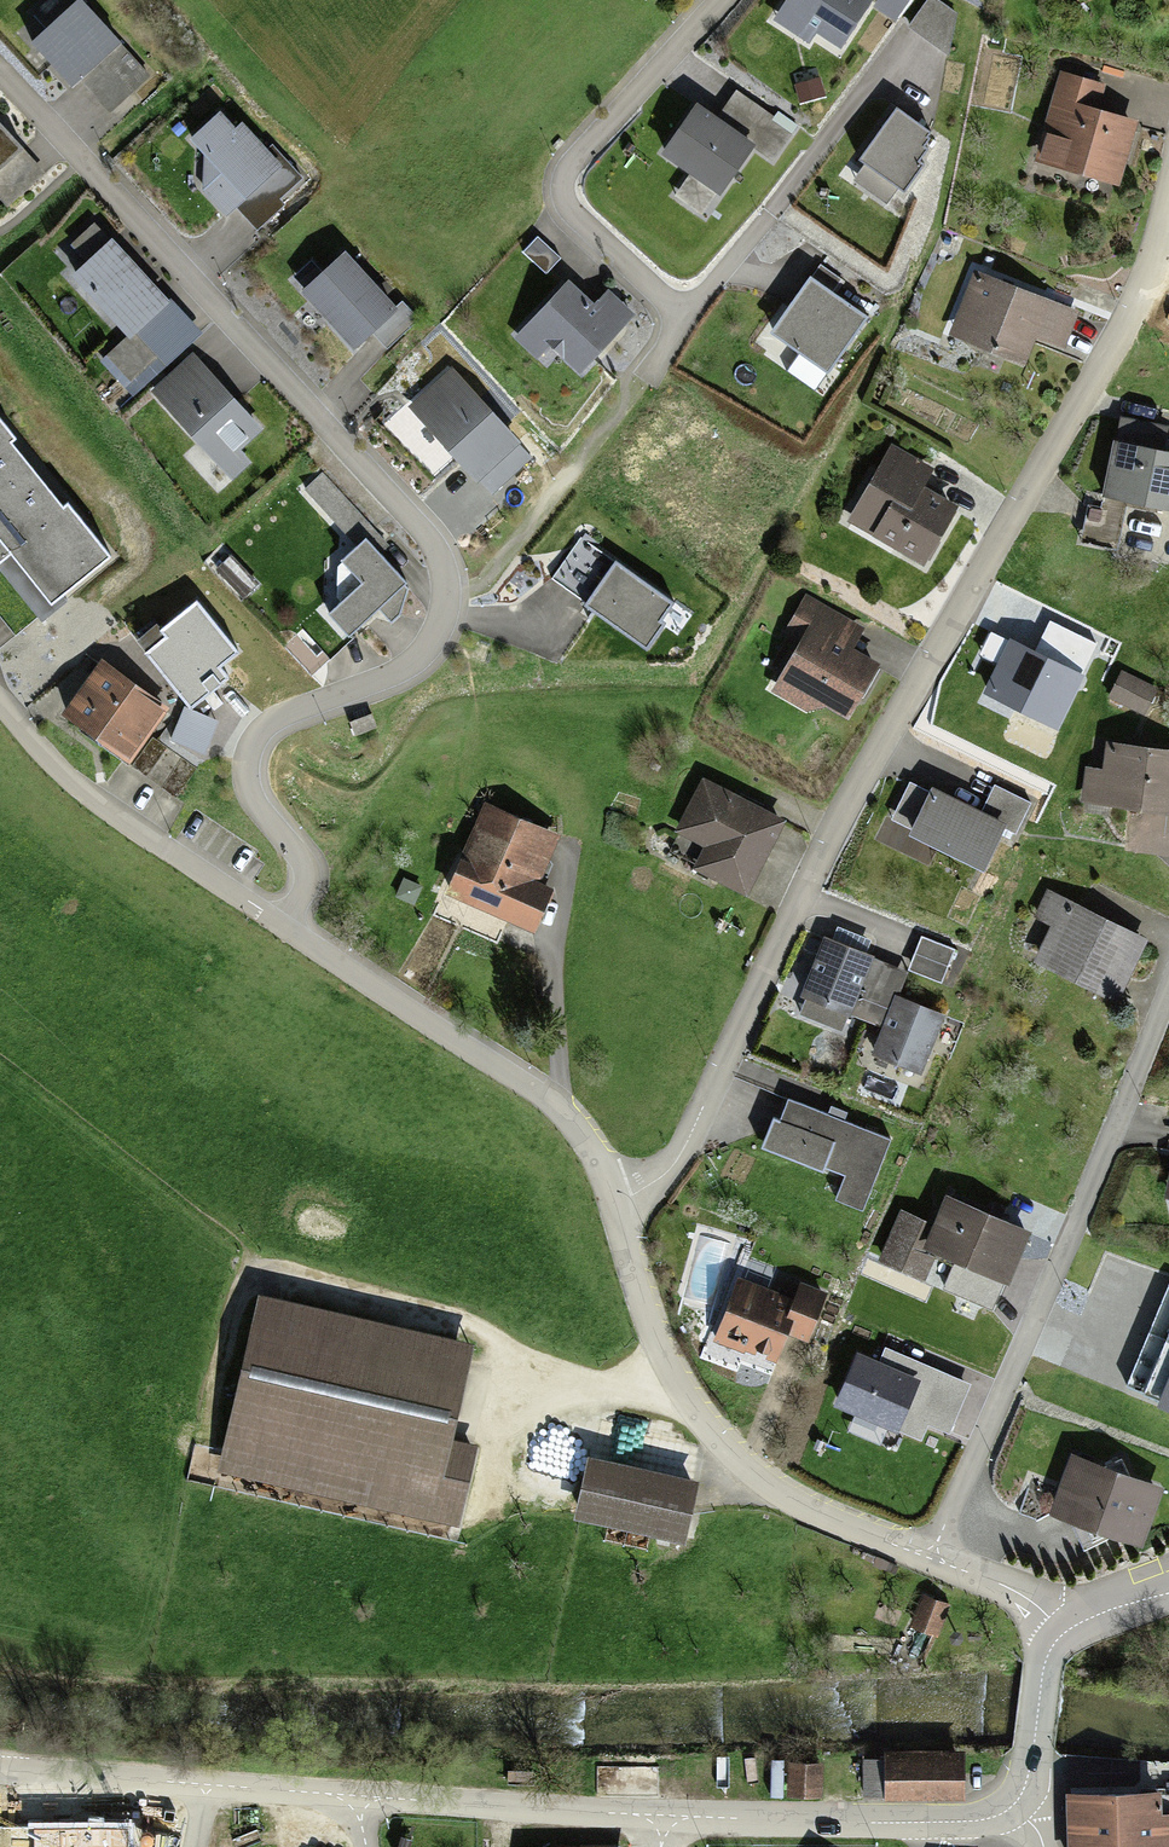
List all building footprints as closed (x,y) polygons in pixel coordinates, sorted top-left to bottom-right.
[(137,39),(101,0),(85,0),(40,42),(84,88),(137,39)] [(777,19),(809,40),(815,30),(842,48),(873,0),(789,0),(777,19)] [(876,6),(895,19),(907,0),(879,0),(876,6)] [(935,0),(930,0),(911,26),(948,52),(956,14),(935,0)] [(1059,72),(1037,155),(1117,176),(1134,112),(1097,102),(1102,83),(1059,72)] [(782,160),(804,126),(740,85),(723,111),(700,96),(660,158),(690,177),(677,197),(711,219),(759,145),(782,160)] [(931,129),(907,111),(868,164),(906,192),(925,166),(931,129)] [(278,199),(300,178),(272,147),(266,152),(241,125),(235,131),(220,115),(193,139),(206,153),(204,188),(227,213),(236,204),(257,228),(283,204),(278,199)] [(13,201),(48,171),(0,116),(0,187),(13,201)] [(103,204),(50,250),(122,332),(111,350),(135,377),(166,350),(150,332),(187,299),(103,204)] [(559,258),(538,238),(525,252),(546,272),(559,258)] [(353,248),(307,293),(364,350),(409,306),(353,248)] [(1077,311),(972,270),(950,326),(1022,353),(1032,327),(1066,341),(1077,311)] [(864,318),(811,280),(773,332),(827,370),(864,318)] [(568,283),(517,338),(546,365),(558,352),(580,372),(633,315),(608,292),(594,306),(568,283)] [(281,425),(202,336),(143,388),(229,486),(257,461),(249,453),(281,425)] [(456,366),(414,406),(495,492),(538,452),(456,366)] [(0,417),(0,568),(4,565),(47,616),(114,562),(68,506),(59,509),(11,451),(21,442),(0,417)] [(1115,444),(1105,495),(1168,507),(1168,455),(1115,444)] [(887,446),(851,516),(922,553),(948,502),(917,486),(927,467),(887,446)] [(412,569),(365,530),(344,555),(363,571),(335,604),(363,627),(412,569)] [(674,606),(582,540),(555,579),(646,645),(674,606)] [(252,653),(202,588),(149,629),(162,646),(145,658),(189,714),(226,686),(219,678),(252,653)] [(802,639),(773,687),(806,706),(815,691),(846,710),(878,657),(852,640),(858,629),(806,597),(786,630),(802,639)] [(1083,677),(1011,641),(985,693),(1057,728),(1083,677)] [(107,661),(71,708),(130,752),(166,705),(107,661)] [(1155,691),(1123,675),(1109,704),(1141,719),(1155,691)] [(215,763),(172,729),(148,760),(191,794),(215,763)] [(1109,745),(1105,771),(1087,769),(1083,802),(1168,812),(1168,752),(1109,745)] [(781,820),(701,780),(679,824),(711,839),(697,866),(745,890),(781,820)] [(983,813),(938,793),(918,836),(996,871),(1028,800),(995,785),(983,813)] [(495,798),(452,884),(536,926),(555,887),(535,877),(559,830),(495,798)] [(1143,937),(1055,896),(1029,951),(1117,992),(1143,937)] [(912,964),(822,929),(798,992),(891,1028),(881,1056),(925,1073),(950,1009),(902,991),(912,964)] [(899,1141),(792,1092),(769,1142),(844,1176),(835,1194),(867,1209),(899,1141)] [(1028,1230),(947,1196),(935,1224),(909,1213),(888,1264),(917,1277),(930,1245),(1008,1277),(1028,1230)] [(795,1305),(737,1282),(715,1335),(777,1360),(791,1327),(810,1335),(827,1294),(804,1285),(795,1305)] [(267,1288),(220,1471),(423,1522),(469,1339),(267,1288)] [(880,1365),(857,1356),(838,1403),(921,1437),(927,1423),(948,1431),(967,1384),(886,1351),(880,1365)] [(1079,1455),(1059,1518),(1153,1548),(1168,1498),(1168,1483),(1079,1455)] [(691,1479),(588,1458),(578,1511),(680,1531),(691,1479)] [(926,1595),(906,1631),(927,1642),(946,1606),(926,1595)] [(964,1749),(888,1749),(888,1796),(964,1796),(964,1749)] [(790,1765),(789,1795),(816,1796),(817,1766),(790,1765)] [(1066,1846),(1168,1846),(1168,1812),(1157,1812),(1158,1787),(1067,1786),(1066,1846)]
